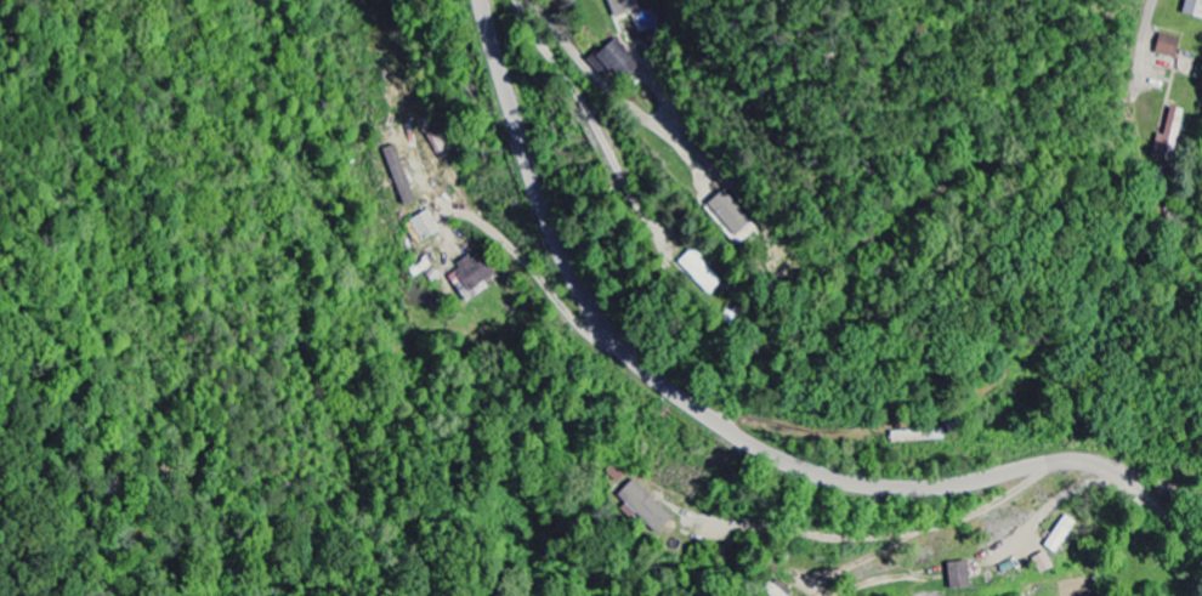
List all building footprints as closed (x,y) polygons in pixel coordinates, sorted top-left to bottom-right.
[(613,18),(633,12),(630,0),(607,0),(613,18)] [(1182,15),(1201,19),(1201,0),(1184,0),(1182,15)] [(1154,55),(1174,58),(1178,39),(1158,36),(1154,55)] [(639,70),(615,39),(590,58),(614,89),(639,70)] [(1194,55),(1179,53),(1176,73),(1191,75),(1194,55)] [(1178,140),(1183,112),(1169,109),(1165,138),(1178,140)] [(412,203),(393,147),(382,150),(401,206),(412,203)] [(706,205),(733,237),(750,223),(723,191),(706,205)] [(439,233),(426,211),(408,221),(421,244),(439,233)] [(678,264),(709,296),(724,282),(692,250),(678,264)] [(480,253),(457,267),(461,273),(457,275),(468,293),(494,277),(480,253)] [(617,497),(656,534),(672,518),(633,481),(617,497)] [(1077,525),(1065,517),(1044,547),(1056,555),(1077,525)] [(1038,576),(1053,571),(1046,553),(1031,559),(1038,576)] [(947,564),(948,590),(968,589),(967,563),(947,564)]
